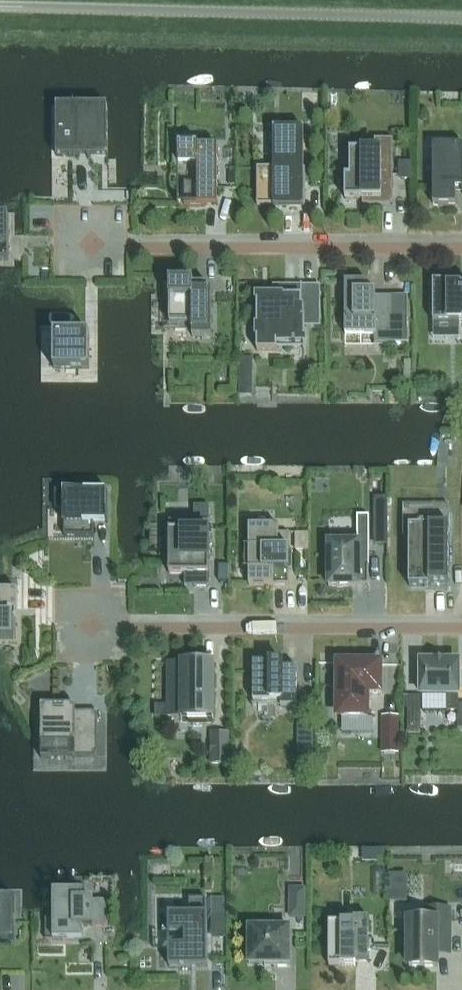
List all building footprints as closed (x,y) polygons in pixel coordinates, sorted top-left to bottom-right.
[(57,106),(57,158),(108,158),(107,106),(57,106)] [(257,169),(257,206),(274,206),(274,208),(304,208),(304,206),(305,206),(305,169),(304,169),(304,129),(274,129),(274,169),(257,169)] [(393,206),(393,139),(374,139),(374,151),(350,151),(350,177),(345,177),(345,200),(363,200),(363,206),(393,206)] [(178,143),(178,206),(217,206),(217,146),(198,146),(198,143),(178,143)] [(433,146),(433,206),(456,206),(456,195),(461,195),(461,146),(433,146)] [(399,160),(399,174),(412,174),(412,160),(399,160)] [(237,185),(237,169),(229,169),(229,185),(237,185)] [(9,257),(9,218),(0,218),(0,262),(9,262),(9,257)] [(170,325),(192,325),(192,337),(211,337),(211,291),(209,291),(209,286),(194,286),(194,282),(169,282),(169,295),(170,295),(170,325)] [(393,317),(393,297),(376,297),(376,294),(368,294),(368,282),(345,282),(346,336),(376,336),(376,344),(393,344),(407,344),(407,317),(393,317)] [(433,282),(433,323),(461,323),(461,288),(461,282),(433,282)] [(319,288),(302,288),(302,285),(301,285),(301,286),(273,286),(273,297),(257,297),(257,352),(277,352),(277,349),(304,349),(304,359),(305,359),(305,319),(319,319),(319,288)] [(54,369),(89,369),(89,334),(54,334),(54,369)] [(240,372),(253,372),(253,358),(240,358),(240,372)] [(106,518),(106,524),(107,524),(107,491),(84,491),(64,491),(56,491),(56,509),(64,508),(64,537),(94,537),(94,518),(106,518)] [(185,574),(185,584),(187,584),(187,586),(209,586),(209,506),(194,506),(194,522),(169,522),(169,574),(185,574)] [(409,539),(409,586),(449,586),(449,506),(403,506),(403,538),(409,539)] [(388,543),(388,510),(387,510),(375,511),(376,543),(387,543),(388,543)] [(329,585),(329,586),(353,586),(358,586),(358,575),(358,557),(369,557),(369,525),(357,525),(357,544),(329,544),(329,545),(329,585)] [(249,586),(289,586),(289,534),(279,534),(279,527),(249,527),(249,586)] [(296,533),(296,550),(310,550),(310,533),(296,533)] [(0,591),(0,640),(13,640),(13,616),(8,616),(8,609),(17,609),(17,591),(0,591)] [(213,719),(213,696),(214,663),(182,663),(181,719),(213,719)] [(297,708),(297,669),(283,669),(283,663),(271,663),(253,663),(253,702),(281,702),(281,708),(297,708)] [(368,718),(368,694),(381,694),(381,663),(379,663),(379,667),(361,667),(361,663),(337,663),(337,702),(336,702),(336,705),(337,705),(337,707),(348,718),(368,718)] [(421,663),(421,695),(447,695),(447,713),(458,713),(458,729),(461,729),(461,705),(458,705),(458,696),(459,663),(421,663)] [(97,758),(97,712),(75,712),(75,706),(41,706),(41,759),(75,759),(75,758),(97,758)] [(383,716),(383,741),(399,741),(399,716),(383,716)] [(298,725),(298,738),(313,738),(313,725),(298,725)] [(223,767),(224,734),(205,734),(205,767),(223,767)] [(385,849),(377,850),(377,859),(385,858),(385,849)] [(393,901),(411,901),(410,874),(392,874),(393,901)] [(53,890),(53,940),(67,940),(83,939),(83,926),(107,926),(107,901),(87,901),(83,901),(83,890),(53,890)] [(13,940),(13,897),(0,897),(0,940),(13,940)] [(168,914),(168,933),(185,933),(185,946),(169,946),(169,967),(207,967),(207,914),(206,900),(189,900),(189,914),(168,914)] [(290,901),(290,917),(305,917),(305,901),(290,901)] [(224,902),(212,902),(212,915),(212,933),(224,933),(224,915),(224,902)] [(409,922),(409,967),(437,967),(437,954),(449,954),(449,940),(449,910),(426,910),(426,922),(417,922),(409,922)] [(354,924),(329,924),(329,967),(346,967),(356,967),(356,962),(369,962),(369,919),(354,919),(354,924)] [(265,967),(289,967),(289,929),(273,929),(273,923),(252,923),(252,928),(249,928),(249,965),(265,965),(265,967)]
